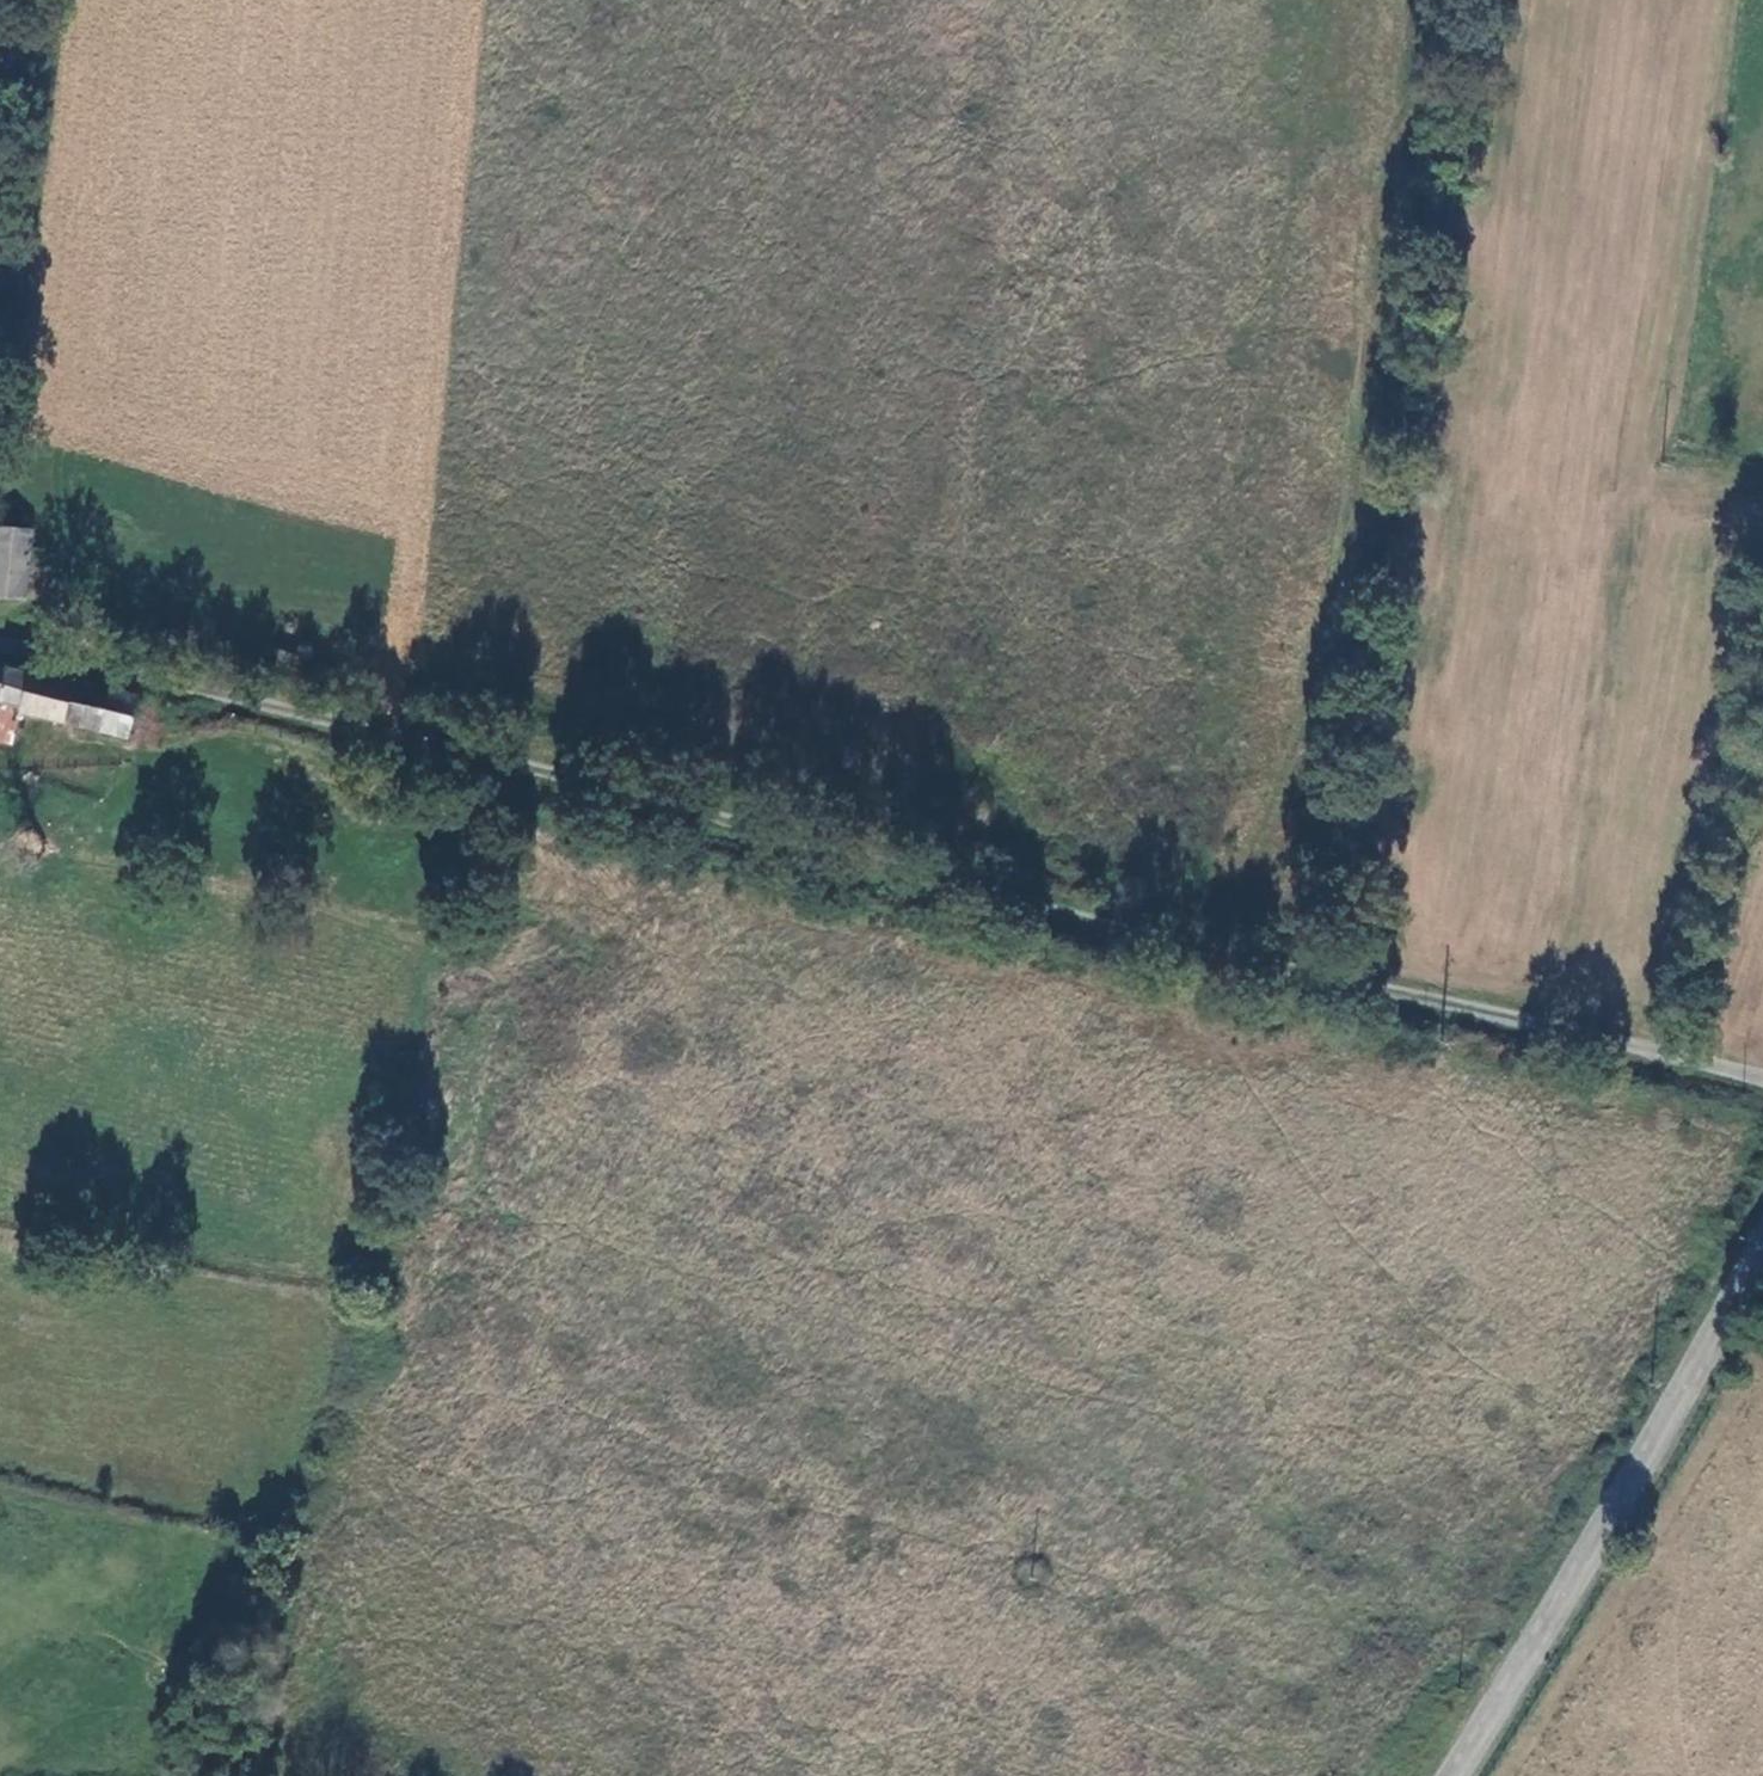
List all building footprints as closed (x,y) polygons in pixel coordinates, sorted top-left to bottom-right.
[(29,528),(0,525),(0,594),(22,596),(29,528)] [(0,668),(0,708),(16,711),(14,719),(120,741),(130,696),(0,668)] [(14,719),(16,711),(0,708),(0,738),(10,741),(14,719)]
